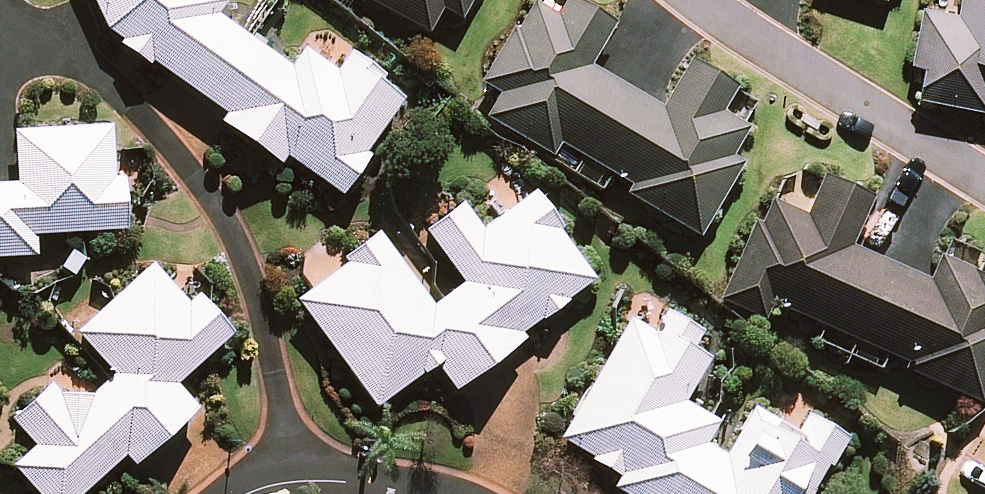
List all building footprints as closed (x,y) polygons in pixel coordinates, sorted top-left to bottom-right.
[(111,24),(230,108),(224,116),(281,156),(287,148),(342,187),(370,149),(366,146),(401,97),(378,80),(382,74),(350,51),(335,71),(300,46),(287,64),(215,13),(225,0),(98,0),(111,24)] [(426,28),(438,7),(458,18),(468,0),(374,0),(426,28)] [(486,116),(700,231),(712,210),(714,211),(740,161),(727,154),(746,118),(726,106),(736,87),(685,59),(663,98),(588,57),(609,18),(576,0),(559,0),(551,14),(528,2),(484,83),(500,91),(486,116)] [(923,90),(984,102),(984,0),(962,0),(961,9),(928,3),(916,60),(929,62),(923,90)] [(35,251),(34,232),(124,227),(122,177),(113,177),(111,127),(15,131),(18,185),(0,186),(0,252),(35,251)] [(724,294),(762,311),(769,296),(907,357),(903,366),(978,399),(984,384),(984,277),(936,256),(926,277),(849,243),(871,194),(824,173),(806,214),(771,199),(761,222),(757,220),(724,294)] [(519,329),(590,276),(528,195),(482,230),(462,203),(425,230),(464,281),(433,305),(377,231),(341,258),(345,263),(300,296),(379,401),(435,359),(454,384),(522,333),(519,329)] [(38,493),(77,493),(122,453),(131,462),(195,403),(174,381),(228,332),(195,297),(186,305),(151,267),(80,332),(115,370),(75,406),(52,382),(13,418),(37,443),(12,466),(38,493)] [(843,434),(809,415),(798,434),(751,407),(723,456),(702,444),(715,421),(681,402),(706,358),(690,349),(701,331),(664,310),(653,328),(632,316),(563,439),(618,470),(611,483),(631,493),(809,493),(843,434)]
